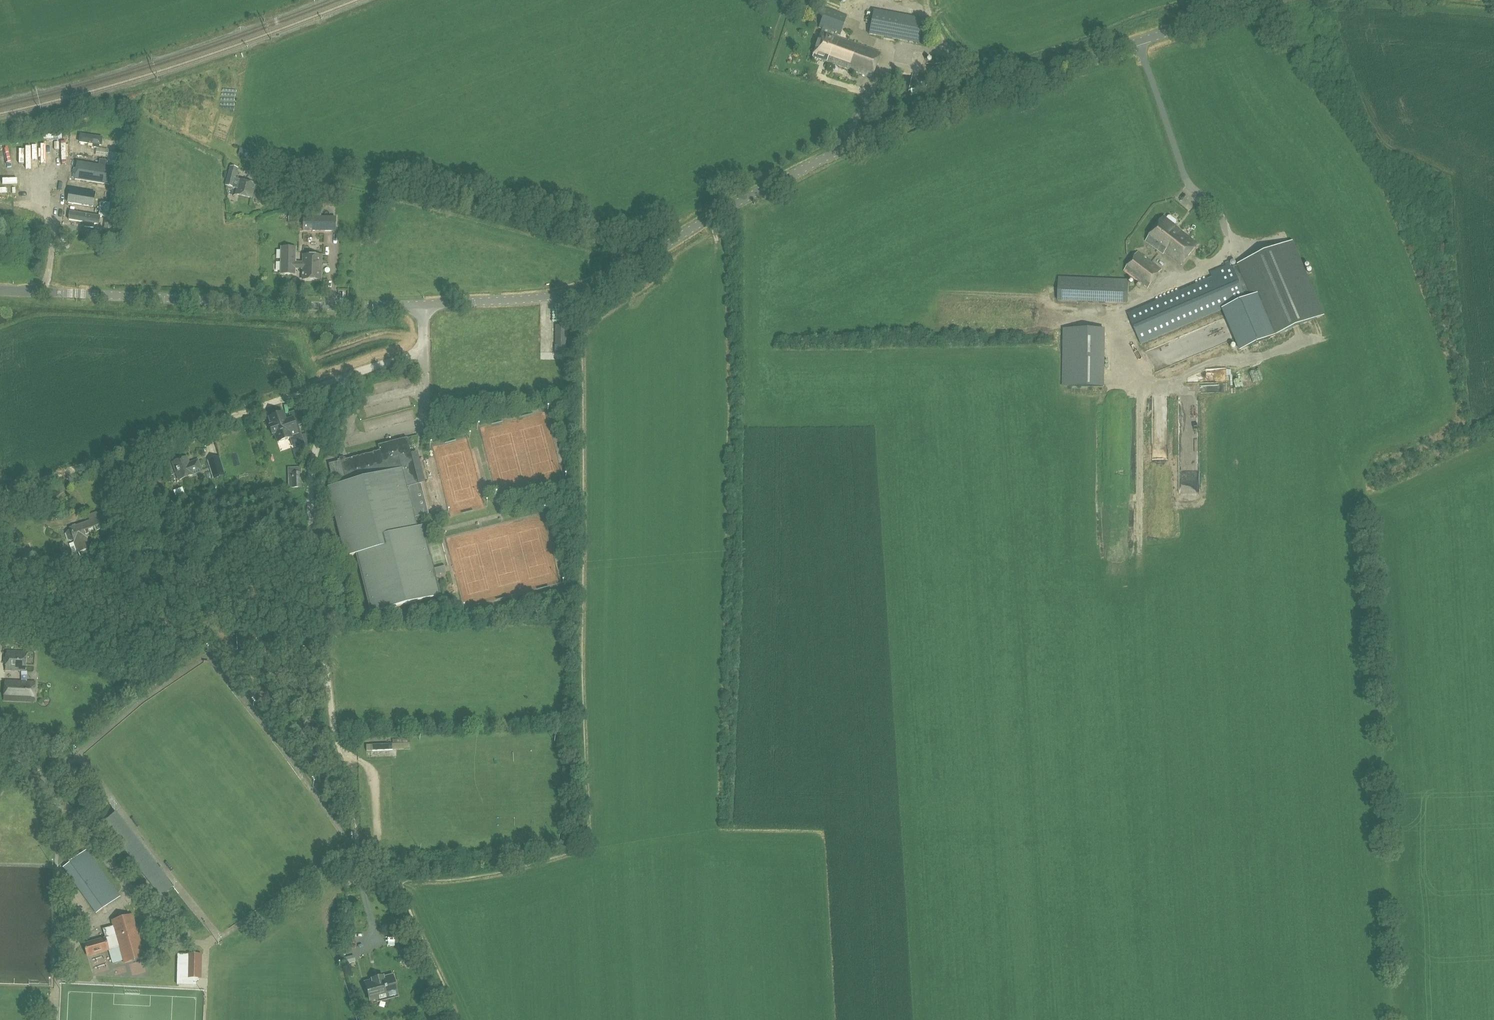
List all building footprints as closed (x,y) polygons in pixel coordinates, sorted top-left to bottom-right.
[(871,78),(880,53),(836,37),(837,35),(840,36),(846,16),(826,8),(819,28),(822,29),(813,57),(871,78)] [(918,43),(923,20),(873,11),(869,34),(918,43)] [(64,136),(64,128),(56,129),(57,136),(64,136)] [(101,138),(80,135),(79,144),(93,147),(93,149),(99,150),(100,147),(102,148),(103,138),(101,138)] [(108,159),(118,160),(119,153),(109,152),(108,159)] [(118,160),(108,159),(107,166),(113,167),(117,167),(118,161),(118,160)] [(112,169),(77,163),(74,181),(109,187),(112,169)] [(255,184),(239,180),(239,179),(236,178),(239,168),(230,166),(225,185),(237,189),(235,194),(252,198),(255,184)] [(16,176),(16,168),(1,168),(2,179),(11,178),(11,176),(16,176)] [(17,180),(0,180),(0,190),(17,191),(17,180)] [(96,194),(71,190),(68,204),(94,208),(96,194)] [(281,208),(302,203),(300,196),(295,197),(295,195),(279,198),(281,208)] [(101,201),(100,209),(109,210),(109,208),(116,209),(117,204),(110,203),(101,201)] [(109,210),(100,209),(99,216),(108,217),(112,217),(115,218),(116,211),(114,211),(109,210)] [(336,218),(321,218),(322,209),(304,209),(304,218),(304,231),(336,231),(336,218)] [(101,217),(70,212),(68,222),(99,227),(101,217)] [(1198,244),(1175,227),(1177,225),(1164,216),(1146,241),(1163,254),(1165,252),(1181,265),(1198,244)] [(1239,352),(1325,315),(1293,240),(1236,265),(1237,267),(1233,268),(1231,263),(1210,272),(1212,277),(1127,314),(1141,344),(1221,310),(1239,352)] [(295,248),(281,247),(280,274),(295,274),(295,269),(303,269),(302,280),(320,280),(321,256),(303,256),(303,263),(295,263),(295,248)] [(1138,252),(1124,271),(1148,289),(1162,270),(1138,252)] [(1058,301),(1106,303),(1106,308),(1117,308),(1117,303),(1129,304),(1130,279),(1059,276),(1058,301)] [(555,354),(566,354),(566,326),(556,326),(555,354)] [(1106,329),(1066,327),(1064,385),(1104,386),(1106,329)] [(283,413),(269,418),(272,426),(270,426),(273,435),(275,434),(277,443),(291,438),(292,440),(299,438),(292,419),(286,421),(283,413)] [(370,613),(441,595),(436,574),(446,572),(445,566),(434,568),(423,525),(417,527),(407,487),(419,484),(407,438),(378,445),(379,451),(329,464),(331,474),(337,472),(340,483),(334,485),(327,487),(345,556),(355,554),(370,613)] [(207,460),(213,479),(226,475),(220,456),(207,460)] [(186,457),(173,462),(179,480),(192,475),(192,474),(201,470),(197,461),(190,464),(188,463),(186,457)] [(291,473),(291,489),(303,488),(302,472),(291,473)] [(187,491),(178,494),(181,502),(190,499),(187,491)] [(84,556),(82,551),(90,548),(86,537),(103,531),(104,532),(111,530),(104,509),(88,515),(90,521),(69,528),(70,530),(68,531),(66,533),(69,540),(71,541),(73,540),(78,552),(80,556),(84,556)] [(25,671),(26,651),(6,650),(5,670),(25,671)] [(33,701),(35,682),(5,680),(4,700),(33,701)] [(63,866),(96,913),(119,896),(86,850),(63,866)] [(113,963),(123,960),(124,963),(145,957),(133,914),(112,920),(116,934),(84,944),(87,955),(109,949),(113,963)] [(418,962),(410,946),(400,951),(407,967),(418,962)] [(178,954),(177,977),(187,978),(198,978),(199,954),(188,954),(188,955),(178,954)] [(345,964),(356,961),(354,955),(344,958),(345,964)] [(364,981),(370,1005),(399,997),(393,974),(364,981)]
